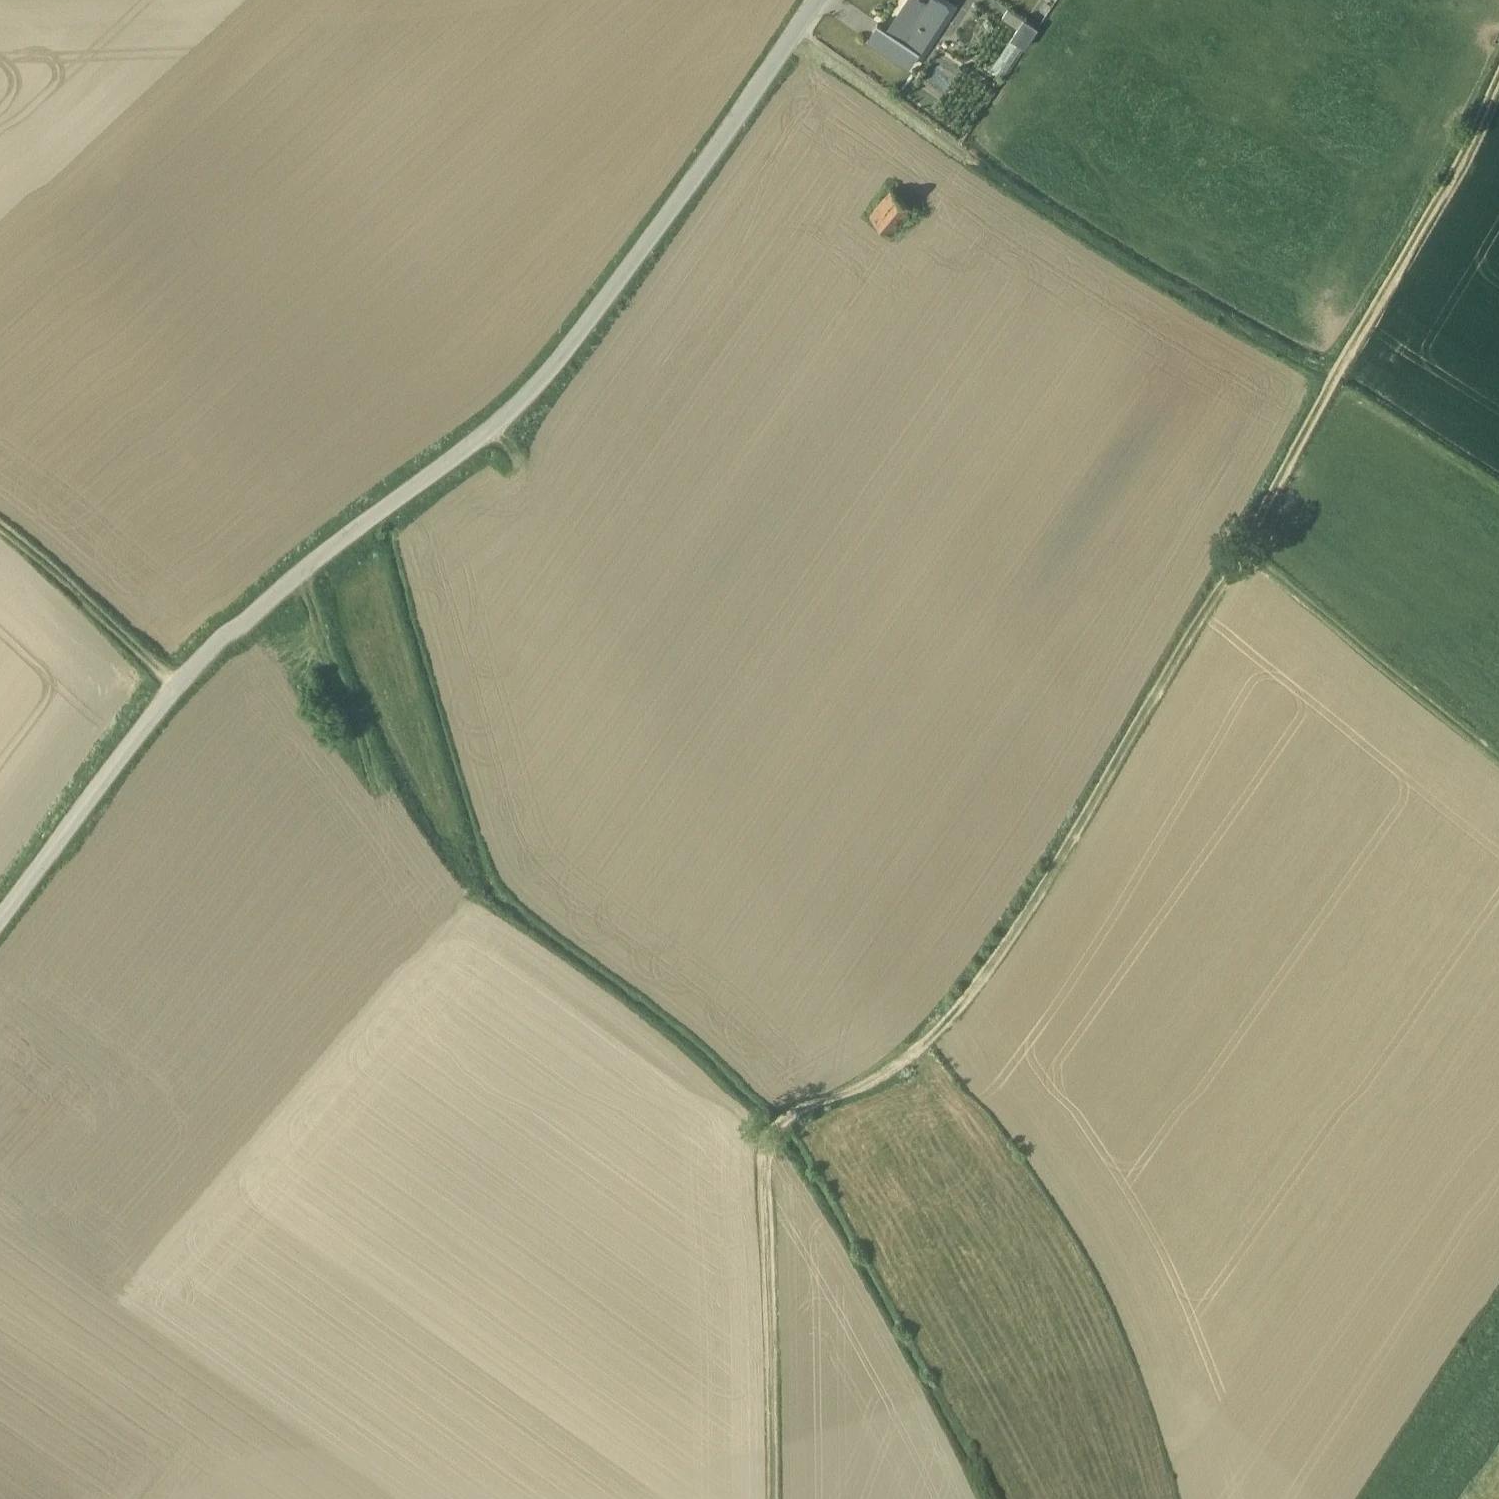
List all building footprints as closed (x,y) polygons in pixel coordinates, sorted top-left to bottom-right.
[(910,57),(944,4),(937,0),(903,0),(889,20),(878,12),(877,13),(879,15),(869,29),(910,57)] [(993,56),(1005,64),(1023,37),(1025,38),(1038,19),(1009,0),(1007,0),(1002,8),(1018,18),(993,56)] [(892,225),(913,200),(890,180),(868,205),(892,225)]
